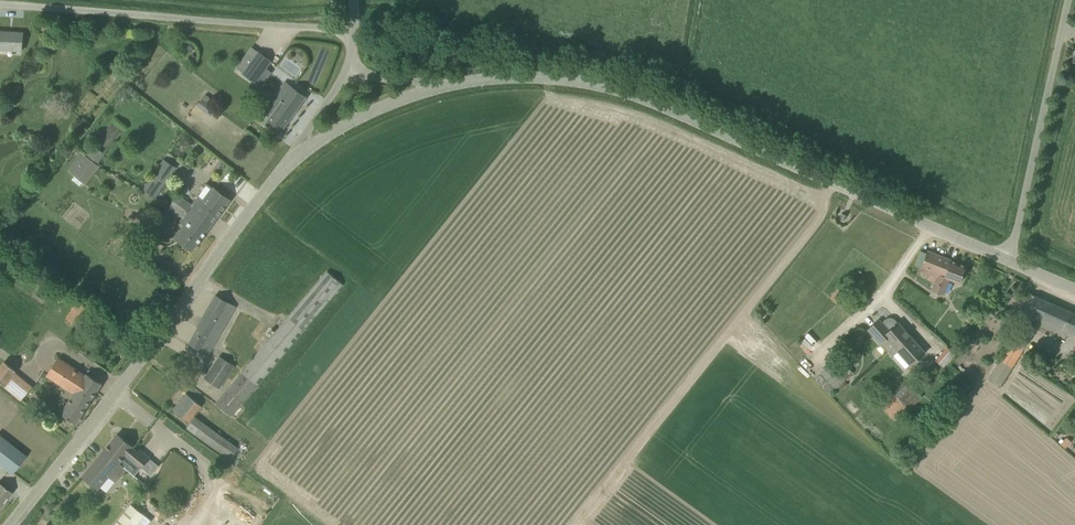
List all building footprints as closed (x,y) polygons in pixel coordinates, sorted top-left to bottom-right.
[(22,51),(23,33),(0,31),(0,50),(22,51)] [(256,83),(261,76),(266,80),(271,72),(266,68),(271,61),(258,52),(242,73),(256,83)] [(291,86),(285,82),(266,108),(272,112),(263,123),(279,134),(306,97),(291,86)] [(218,110),(212,106),(216,101),(210,97),(202,109),(213,117),(218,110)] [(109,149),(126,127),(115,118),(98,140),(109,149)] [(97,163),(104,153),(94,145),(86,155),(97,163)] [(83,181),(97,163),(86,155),(72,172),(83,181)] [(155,197),(176,167),(164,159),(143,189),(155,197)] [(213,223),(230,200),(208,183),(192,204),(189,208),(195,213),(197,211),(213,223)] [(195,213),(189,208),(192,204),(179,194),(169,208),(182,217),(180,220),(187,225),(177,238),(193,251),(213,223),(197,211),(195,213)] [(119,237),(126,246),(142,233),(135,224),(119,237)] [(928,250),(922,267),(930,271),(927,279),(935,282),(932,290),(944,295),(950,280),(959,283),(966,266),(951,260),(951,259),(945,257),(928,250)] [(231,417),(343,284),(327,270),(215,403),(231,417)] [(829,297),(841,308),(850,298),(838,288),(829,297)] [(1025,291),(1015,314),(1059,333),(1058,335),(1067,338),(1070,332),(1074,334),(1074,313),(1025,291)] [(218,337),(236,307),(216,295),(198,326),(199,327),(190,343),(207,353),(217,336),(218,337)] [(79,299),(66,318),(80,327),(92,309),(79,299)] [(880,343),(886,338),(893,346),(908,333),(898,322),(897,323),(895,320),(893,319),(890,318),(888,319),(886,320),(883,322),(880,319),(868,329),(880,343)] [(1023,348),(1035,330),(1023,323),(1012,341),(1011,340),(988,378),(1001,386),(1024,349),(1023,348)] [(911,363),(912,364),(925,352),(908,333),(893,346),(888,350),(893,356),(899,350),(907,359),(902,364),(906,369),(911,363)] [(937,362),(943,366),(952,353),(947,349),(937,362)] [(218,386),(232,364),(220,356),(205,378),(218,386)] [(839,393),(848,384),(845,380),(852,373),(835,356),(819,371),(821,373),(836,388),(836,389),(839,393)] [(75,393),(61,413),(76,423),(102,383),(86,373),(86,374),(60,357),(48,375),(75,393)] [(5,364),(0,371),(0,380),(4,384),(14,373),(15,372),(5,364)] [(883,408),(896,421),(908,408),(909,410),(923,397),(909,383),(906,385),(900,379),(889,389),(896,396),(883,408)] [(961,380),(957,386),(962,390),(967,385),(961,380)] [(187,393),(174,409),(189,421),(202,406),(187,393)] [(187,428),(230,460),(239,448),(196,416),(187,428)] [(139,451),(118,434),(104,449),(119,462),(126,454),(140,466),(149,456),(141,449),(139,451)] [(0,437),(0,465),(12,474),(26,456),(0,437)] [(1061,443),(1060,445),(1065,449),(1071,442),(1066,438),(1064,441),(1061,443)] [(125,467),(119,462),(104,449),(83,476),(98,488),(108,475),(116,482),(119,479),(117,477),(125,467)] [(11,492),(0,484),(0,508),(11,492)] [(145,515),(136,508),(121,524),(138,524),(145,515)]
